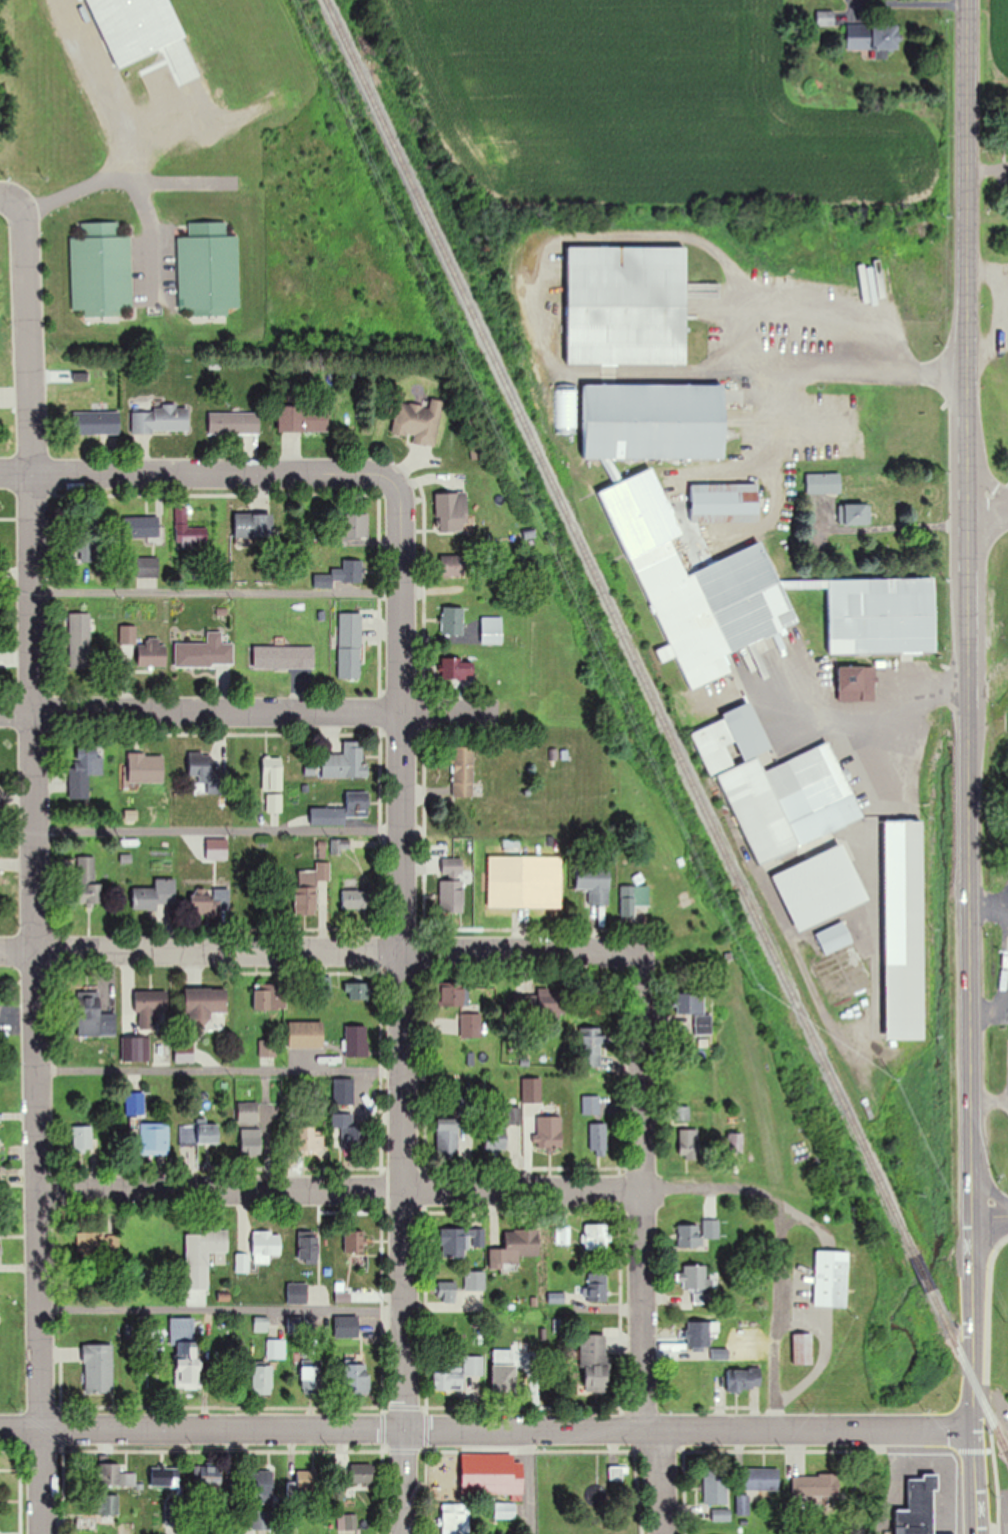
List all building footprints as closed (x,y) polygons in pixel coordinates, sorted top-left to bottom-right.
[(183,42),(167,0),(88,0),(115,68),(183,42)] [(901,24),(848,24),(848,49),(875,49),(875,60),(888,60),(888,50),(901,50),(901,24)] [(72,310),(84,309),(84,314),(121,314),(121,307),(132,306),(131,234),(119,235),(119,221),(82,222),(82,236),(71,236),(72,310)] [(239,235),(226,235),(226,221),(189,222),(189,236),(178,236),(179,308),(191,308),(191,314),(228,314),(228,307),(239,307),(239,235)] [(687,248),(569,248),(569,366),(687,366),(687,248)] [(898,272),(901,301),(906,300),(903,271),(898,272)] [(726,459),(726,386),(584,386),(584,459),(726,459)] [(435,446),(444,401),(431,398),(429,408),(399,401),(391,437),(435,446)] [(153,410),(132,410),(132,431),(190,430),(189,404),(153,405),(153,410)] [(279,431),(328,431),(328,405),(279,405),(279,431)] [(119,410),(72,410),(71,433),(119,433),(119,410)] [(209,412),(209,433),(260,433),(260,412),(209,412)] [(767,542),(686,572),(673,538),(681,535),(656,468),(607,486),(683,691),(733,673),(726,652),(797,625),(767,542)] [(842,495),(842,473),(807,473),(807,495),(842,495)] [(692,522),(760,522),(760,483),(692,483),(692,522)] [(467,492),(436,492),(436,531),(467,531),(467,492)] [(845,504),(845,524),(868,524),(868,504),(845,504)] [(175,507),(175,544),(209,544),(209,526),(187,526),(187,507),(175,507)] [(367,511),(344,511),(344,547),(367,547),(367,511)] [(236,513),(236,538),(274,538),(274,513),(236,513)] [(159,537),(159,516),(124,517),(124,537),(159,537)] [(97,561),(97,532),(61,532),(62,562),(97,561)] [(441,556),(441,576),(464,576),(464,556),(441,556)] [(159,577),(159,557),(137,557),(137,577),(159,577)] [(333,581),(362,582),(362,560),(343,560),(343,569),(331,568),(331,574),(314,574),(314,587),(333,587),(333,581)] [(937,652),(936,577),(829,579),(830,653),(937,652)] [(463,635),(463,607),(442,607),(442,635),(463,635)] [(69,669),(91,669),(91,613),(69,613),(69,669)] [(362,678),(362,614),(338,614),(338,678),(362,678)] [(482,617),(482,643),(503,643),(503,617),(482,617)] [(207,642),(175,642),(175,667),(234,665),(234,642),(222,642),(221,632),(207,632),(207,642)] [(138,645),(138,666),(168,666),(168,645),(160,645),(160,638),(146,638),(146,645),(138,645)] [(314,646),(253,646),(253,669),(314,669),(314,646)] [(473,678),(473,658),(442,658),(442,678),(473,678)] [(840,666),(840,701),(876,701),(876,666),(840,666)] [(886,883),(886,1039),(925,1039),(925,821),(873,821),(870,814),(861,817),(832,743),(766,770),(764,767),(764,752),(771,749),(753,702),(726,712),(726,720),(723,720),(693,732),(710,776),(719,773),(755,864),(832,834),(837,848),(774,873),(797,930),(799,930),(873,901),(873,888),(885,883),(886,883)] [(323,754),(323,778),(368,778),(369,763),(363,763),(363,741),(344,741),(344,754),(323,754)] [(453,797),(473,797),(473,747),(453,747),(453,797)] [(70,764),(70,785),(81,785),(81,776),(102,776),(102,748),(77,748),(77,764),(70,764)] [(189,776),(199,776),(199,794),(218,794),(218,752),(189,752),(189,776)] [(129,754),(129,783),(164,783),(164,754),(129,754)] [(262,792),(283,792),(283,759),(262,759),(262,792)] [(347,791),(347,816),(369,816),(369,791),(347,791)] [(268,812),(282,812),(282,795),(268,795),(268,812)] [(345,824),(345,807),(313,807),(313,824),(345,824)] [(333,851),(349,851),(349,841),(333,841),(333,851)] [(77,857),(77,903),(98,903),(98,857),(77,857)] [(512,893),(531,893),(531,857),(512,857),(512,893)] [(442,860),(442,913),(464,913),(464,860),(442,860)] [(577,889),(589,889),(589,904),(610,904),(610,866),(577,866),(577,889)] [(317,915),(317,870),(297,870),(297,915),(317,915)] [(478,876),(478,916),(487,916),(487,876),(478,876)] [(155,888),(133,888),(133,910),(176,910),(176,879),(155,879),(155,888)] [(231,889),(193,888),(192,910),(230,911),(231,889)] [(344,908),(368,908),(368,890),(344,890),(344,908)] [(622,921),(635,921),(635,893),(622,893),(622,921)] [(830,1003),(871,988),(847,921),(816,932),(825,957),(815,961),(830,1003)] [(442,1006),(469,1005),(469,981),(442,981),(442,1006)] [(367,999),(367,982),(347,983),(347,1000),(367,999)] [(255,1009),(286,1009),(286,985),(255,985),(255,1009)] [(566,1014),(563,988),(534,991),(536,1017),(566,1014)] [(186,989),(187,1026),(208,1026),(208,1012),(227,1011),(227,989),(186,989)] [(166,991),(137,991),(137,1027),(166,1027),(166,991)] [(98,992),(78,992),(78,1027),(97,1027),(97,1037),(116,1037),(116,1013),(98,1013),(98,992)] [(702,993),(676,993),(676,1014),(702,1014),(702,993)] [(482,1037),(482,1013),(462,1013),(462,1037),(482,1037)] [(324,1021),(289,1021),(289,1047),(324,1047),(324,1021)] [(346,1056),(368,1056),(368,1025),(346,1025),(346,1056)] [(580,1066),(602,1066),(602,1028),(580,1028),(580,1066)] [(149,1038),(129,1038),(129,1061),(149,1061),(149,1038)] [(260,1056),(275,1056),(275,1040),(260,1040),(260,1056)] [(176,1062),(193,1062),(193,1043),(176,1043),(176,1062)] [(523,1077),(523,1103),(541,1103),(541,1077),(523,1077)] [(334,1103),(353,1103),(353,1078),(334,1078),(334,1103)] [(239,1123),(257,1123),(257,1089),(239,1089),(239,1123)] [(144,1114),(144,1092),(124,1092),(124,1114),(144,1114)] [(583,1114),(601,1114),(601,1095),(583,1095),(583,1114)] [(519,1107),(508,1107),(508,1117),(487,1117),(487,1149),(507,1149),(507,1123),(519,1123),(519,1107)] [(349,1113),(333,1113),(333,1147),(355,1147),(355,1133),(349,1133),(349,1113)] [(563,1148),(563,1116),(537,1116),(537,1148),(563,1148)] [(459,1118),(437,1118),(437,1153),(459,1153),(459,1118)] [(219,1143),(219,1121),(196,1121),(196,1143),(219,1143)] [(169,1122),(141,1122),(141,1150),(169,1150),(169,1122)] [(607,1123),(591,1123),(591,1154),(607,1154),(607,1123)] [(192,1125),(181,1125),(181,1143),(192,1143),(192,1125)] [(73,1149),(92,1149),(92,1126),(73,1126),(73,1149)] [(324,1127),(300,1127),(300,1151),(324,1151),(324,1127)] [(261,1155),(261,1128),(241,1128),(241,1155),(261,1155)] [(700,1128),(681,1128),(681,1158),(700,1158),(700,1128)] [(728,1154),(743,1154),(743,1132),(728,1132),(728,1154)] [(719,1219),(702,1219),(702,1224),(678,1224),(678,1247),(704,1247),(704,1238),(719,1238),(719,1219)] [(585,1224),(585,1249),(610,1249),(610,1224),(585,1224)] [(557,1226),(557,1243),(570,1243),(570,1226),(557,1226)] [(467,1257),(467,1247),(484,1247),(484,1228),(441,1228),(441,1257),(467,1257)] [(505,1229),(506,1248),(490,1248),(490,1267),(519,1267),(519,1255),(539,1255),(539,1229),(505,1229)] [(187,1265),(228,1265),(228,1230),(187,1230),(187,1265)] [(270,1262),(270,1255),(281,1255),(281,1230),(253,1230),(253,1262),(270,1262)] [(346,1251),(365,1251),(365,1230),(346,1230),(346,1251)] [(102,1231),(78,1231),(78,1253),(102,1253),(102,1231)] [(317,1234),(299,1234),(299,1261),(317,1261),(317,1234)] [(838,1310),(840,1255),(809,1254),(806,1309),(838,1310)] [(710,1303),(710,1264),(682,1264),(682,1290),(694,1290),(694,1303),(710,1303)] [(465,1290),(485,1290),(485,1271),(465,1271),(465,1290)] [(608,1272),(589,1272),(588,1300),(607,1300),(608,1272)] [(456,1281),(438,1281),(438,1301),(456,1301),(456,1281)] [(288,1282),(288,1303),(306,1303),(306,1282),(288,1282)] [(358,1315),(335,1315),(335,1337),(358,1337),(358,1315)] [(198,1317),(173,1317),(173,1384),(198,1384),(198,1317)] [(711,1320),(688,1321),(688,1347),(711,1347),(711,1320)] [(813,1364),(813,1333),(794,1333),(794,1364),(813,1364)] [(609,1334),(583,1334),(581,1391),(607,1392),(609,1334)] [(113,1344),(84,1344),(84,1393),(113,1393),(113,1344)] [(516,1350),(494,1350),(494,1392),(516,1392),(516,1350)] [(463,1391),(463,1375),(483,1375),(484,1356),(464,1355),(464,1369),(434,1368),(433,1390),(463,1391)] [(344,1364),(344,1393),(369,1393),(369,1364),(344,1364)] [(272,1365),(253,1365),(253,1395),(272,1395),(272,1365)] [(322,1366),(302,1366),(302,1394),(322,1394),(322,1366)] [(728,1368),(728,1389),(761,1389),(761,1368),(728,1368)] [(462,1493),(524,1493),(524,1462),(514,1462),(514,1453),(462,1453),(462,1493)] [(119,1463),(94,1463),(94,1485),(119,1485),(119,1463)] [(374,1483),(374,1464),(352,1464),(352,1483),(374,1483)] [(194,1465),(194,1487),(225,1487),(225,1465),(194,1465)] [(177,1467),(151,1467),(151,1487),(177,1487),(177,1467)] [(610,1479),(624,1479),(624,1467),(610,1467),(610,1479)] [(779,1468),(741,1468),(741,1490),(779,1490),(779,1468)] [(728,1471),(704,1471),(704,1504),(728,1504),(728,1471)] [(274,1498),(274,1472),(248,1472),(248,1498),(274,1498)] [(296,1482),(290,1482),(290,1498),(321,1498),(321,1472),(296,1472),(296,1482)] [(921,1488),(926,1488),(925,1472),(911,1472),(911,1477),(898,1477),(898,1508),(886,1508),(886,1533),(922,1533),(921,1488)] [(793,1475),(793,1495),(837,1495),(837,1475),(793,1475)] [(119,1494),(96,1494),(96,1514),(119,1514),(119,1494)] [(516,1502),(495,1502),(495,1518),(516,1518),(516,1502)] [(443,1533),(469,1533),(469,1503),(443,1503),(443,1533)] [(357,1529),(357,1514),(338,1514),(338,1529),(357,1529)]
